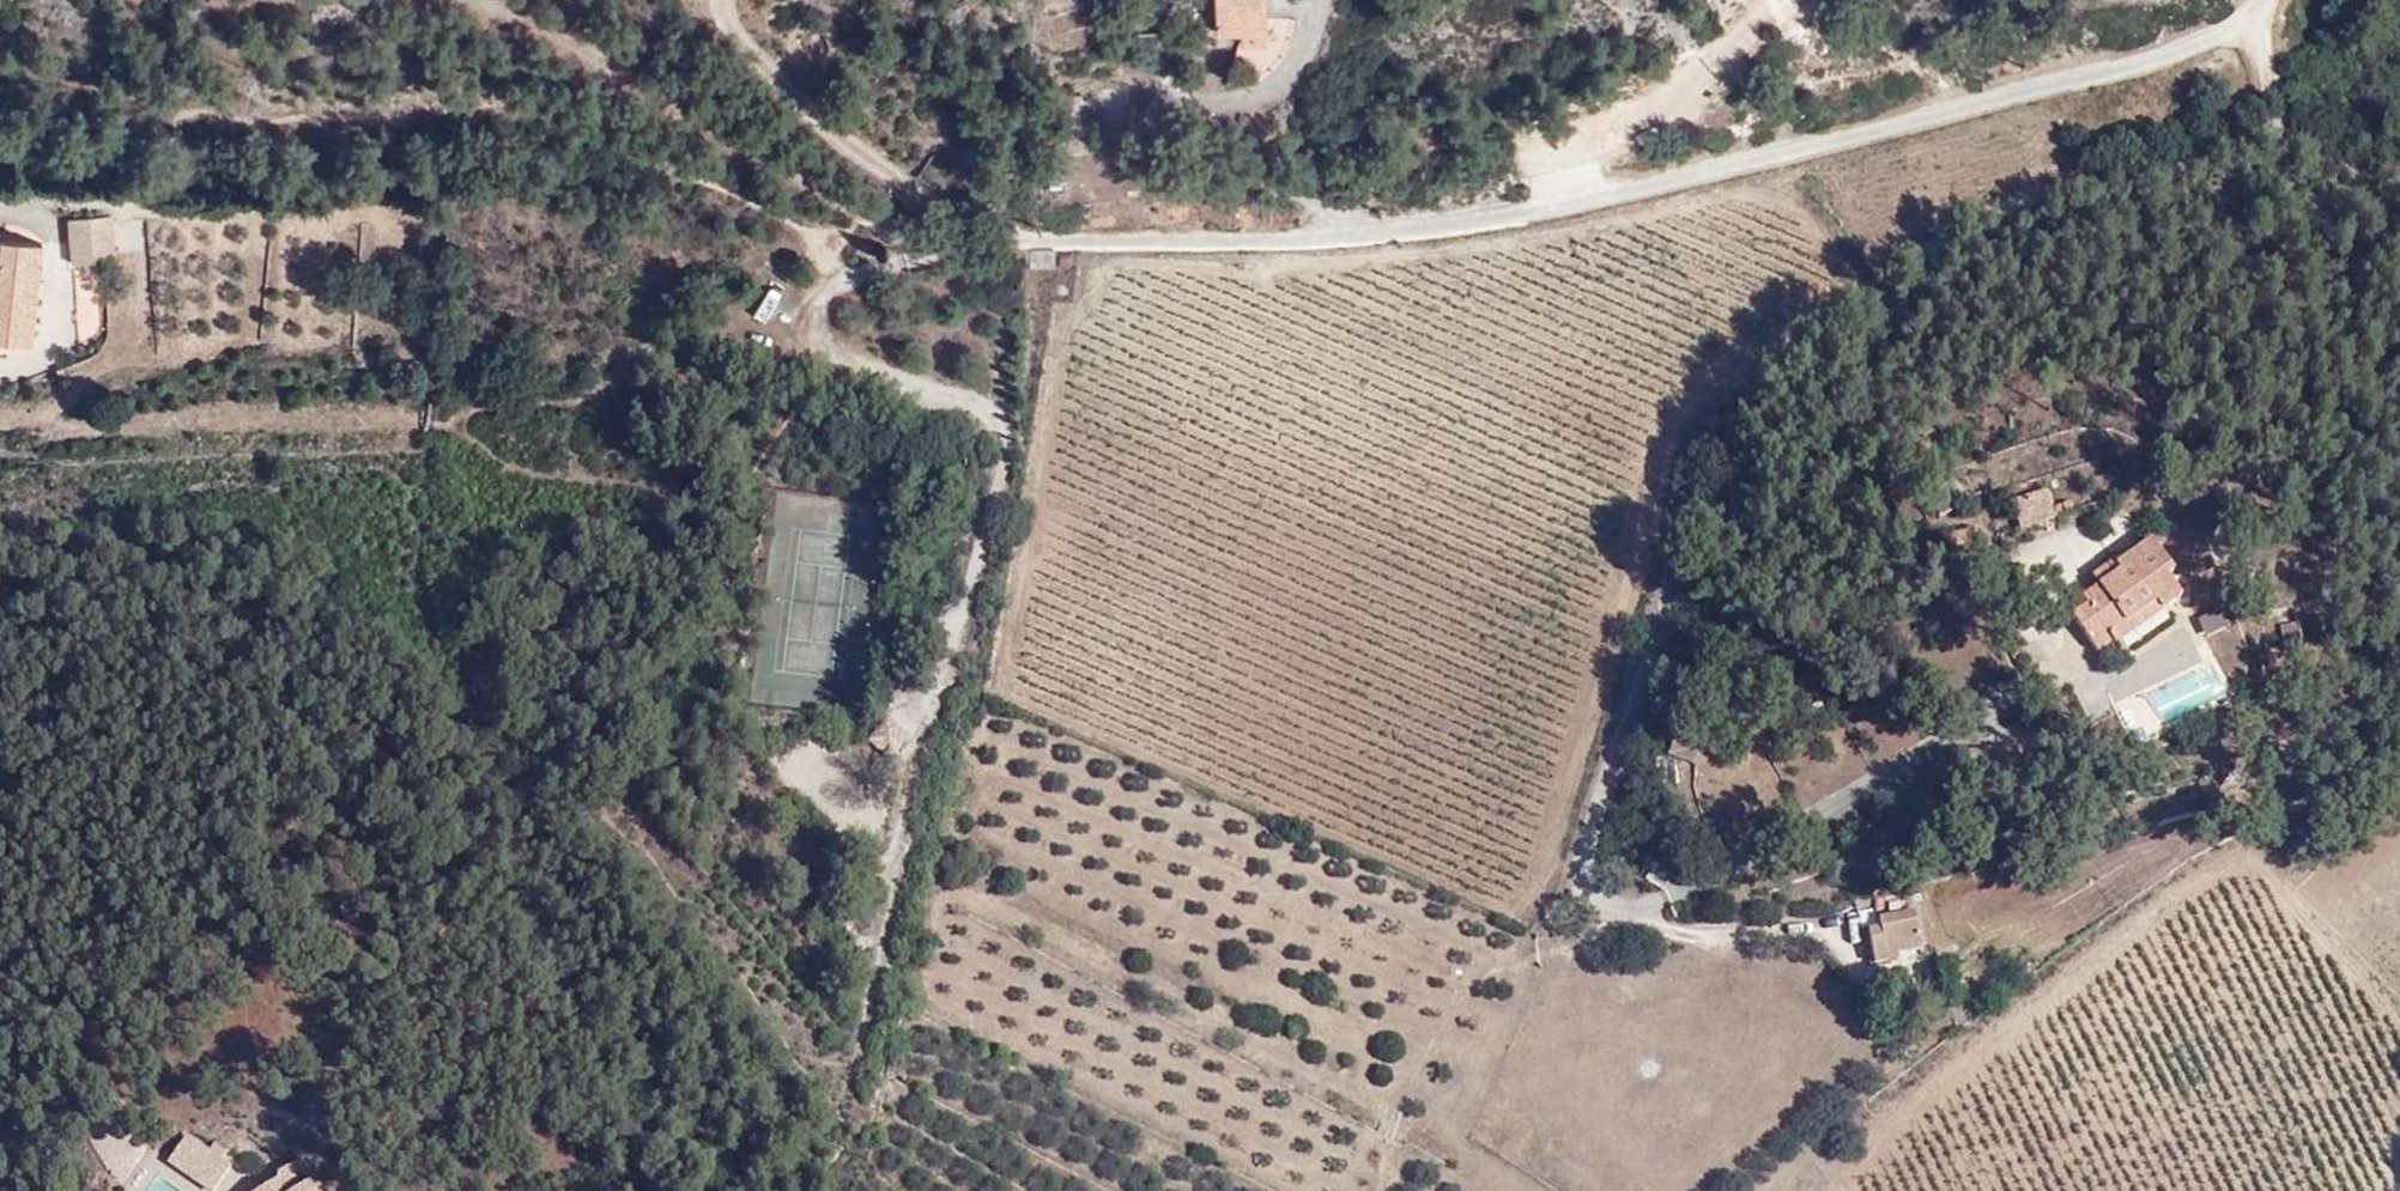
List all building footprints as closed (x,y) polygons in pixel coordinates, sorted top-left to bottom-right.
[(1246,64),(1246,41),(1247,22),(1247,12),(1216,12),(1216,6),(1193,6),(1192,52),(1218,53),(1219,63),(1246,64)] [(69,262),(115,259),(112,216),(65,220),(69,262)] [(18,348),(27,248),(0,245),(0,347),(18,348)] [(1992,511),(2001,537),(2037,524),(2029,499),(1992,511)] [(2130,652),(2135,658),(2201,610),(2186,588),(2192,583),(2178,563),(2203,546),(2190,528),(2169,542),(2175,550),(2135,577),(2131,571),(2110,585),(2117,595),(2100,608),(2106,618),(2092,627),(2115,662),(2130,652)] [(2220,609),(2196,619),(2205,641),(2229,632),(2220,609)] [(1883,969),(1881,959),(1902,956),(1895,898),(1859,903),(1863,937),(1852,938),(1856,973),(1883,969)] [(180,1134),(163,1159),(207,1189),(224,1164),(180,1134)] [(323,1156),(301,1170),(304,1175),(279,1190),(345,1190),(323,1156)] [(156,1175),(145,1190),(180,1190),(156,1175)]
